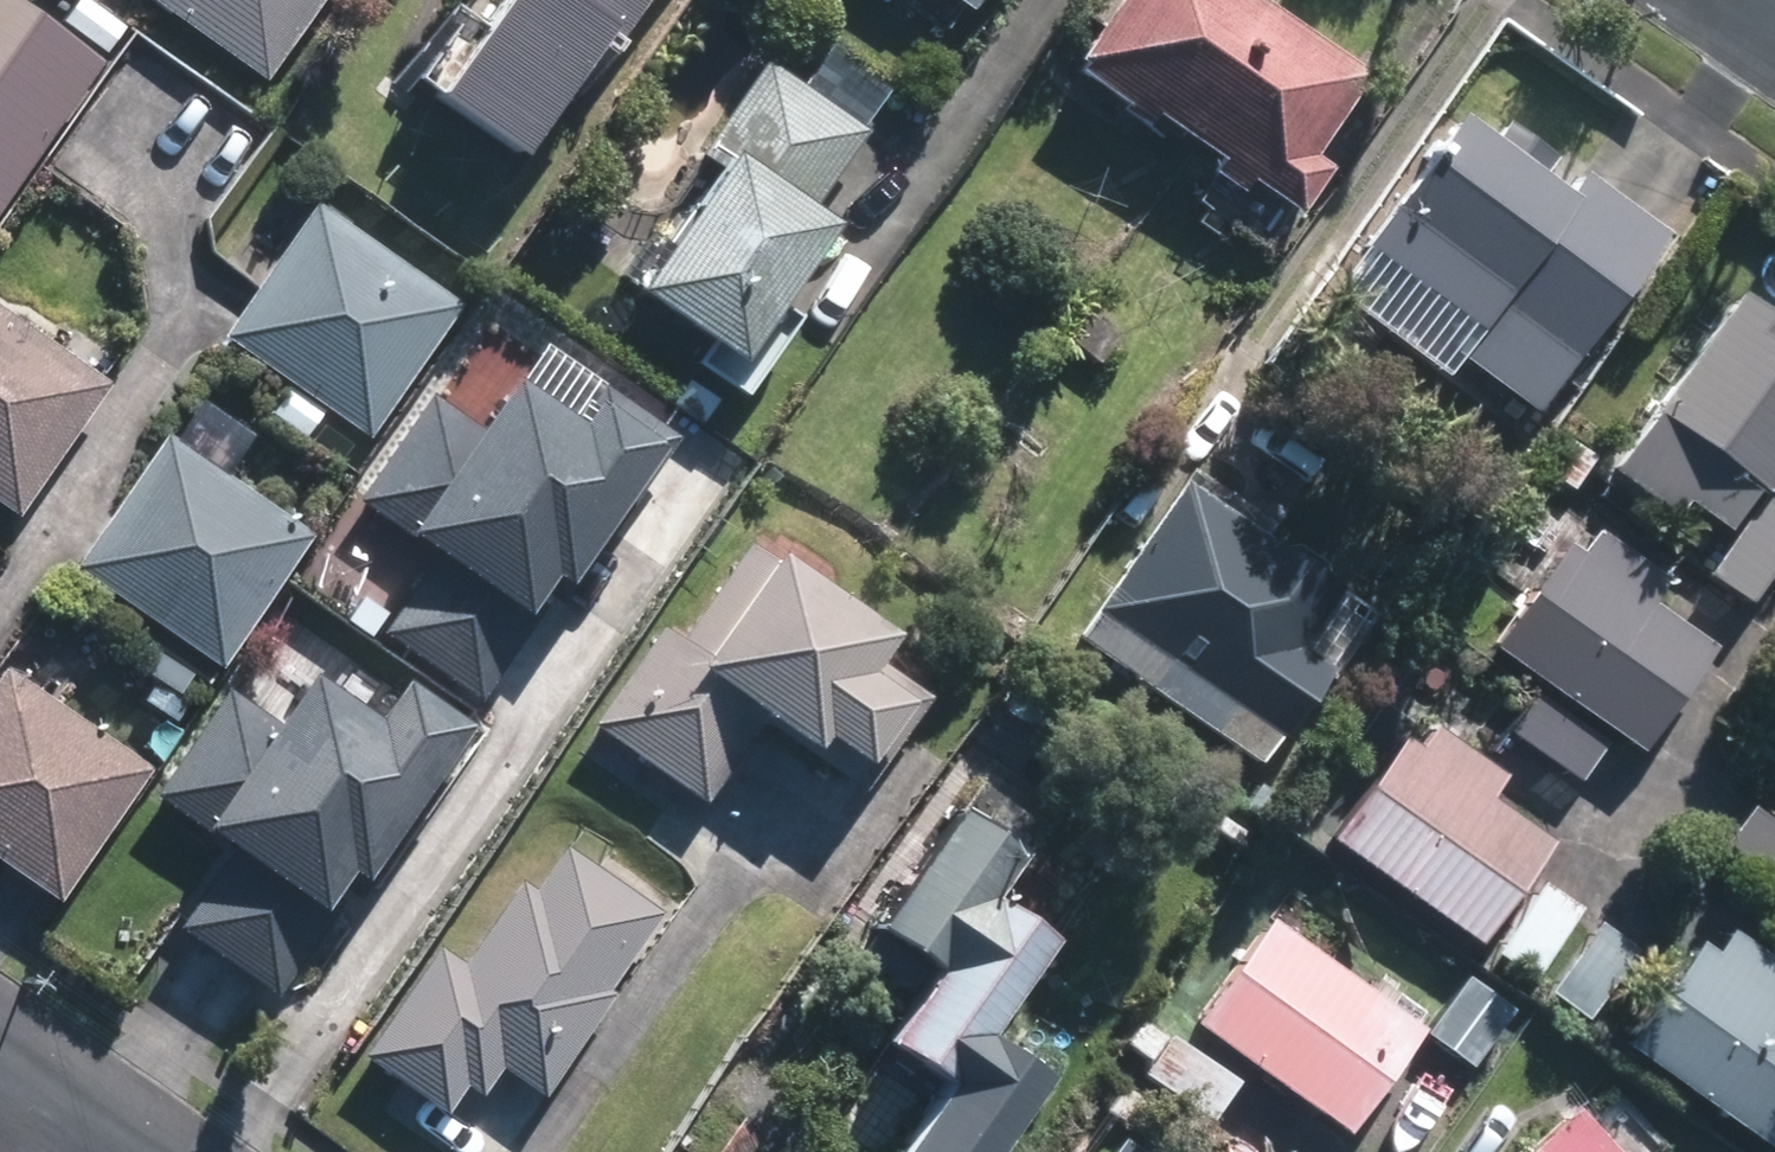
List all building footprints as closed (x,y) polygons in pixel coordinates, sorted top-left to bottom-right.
[(97,64),(6,0),(0,0),(0,204),(97,64)] [(109,0),(59,0),(57,3),(108,37),(125,11),(109,0)] [(308,0),(167,0),(261,66),(308,0)] [(657,0),(506,0),(440,95),(528,157),(620,26),(632,35),(657,0)] [(1260,0),(1105,0),(1072,47),(1177,121),(1260,0)] [(1177,121),(1295,202),(1330,154),(1313,141),(1368,63),(1279,0),(1260,0),(1177,121)] [(857,112),(887,69),(826,25),(796,71),(761,45),(695,141),(714,155),(630,276),(733,348),(827,213),(805,197),(863,116),(857,112)] [(1489,123),(1456,99),(1357,235),(1475,320),(1574,184),(1539,159),(1554,139),(1504,102),(1489,123)] [(1532,404),(1666,221),(1588,164),(1574,184),(1475,320),(1455,348),(1532,404)] [(364,439),(459,304),(312,200),(216,337),(364,439)] [(1774,455),(1774,307),(1733,277),(1646,394),(1649,396),(1606,455),(1669,501),(1680,486),(1723,517),(1755,474),(1759,477),(1774,455)] [(1114,318),(1086,297),(1065,324),(1093,346),(1114,318)] [(13,517),(108,382),(0,307),(0,508),(13,517)] [(602,385),(574,424),(507,376),(475,422),(432,391),(358,493),(401,523),(396,530),(427,552),(367,636),(471,711),(554,596),(560,600),(677,438),(602,385)] [(1592,441),(1563,421),(1538,456),(1569,475),(1592,441)] [(163,430),(69,565),(217,668),(310,533),(163,430)] [(1280,728),(1328,657),(1291,632),(1331,573),(1175,467),(1086,596),(1089,599),(1072,624),(1255,749),(1272,723),(1280,728)] [(1774,545),(1774,476),(1768,470),(1702,558),(1743,589),(1774,545)] [(1662,565),(1591,514),(1575,537),(1560,526),(1486,632),(1635,734),(1707,630),(1646,587),(1662,565)] [(858,790),(924,695),(871,659),(887,636),(767,553),(697,656),(653,627),(587,724),(701,803),(759,722),(858,790)] [(0,669),(0,865),(54,902),(148,769),(2,666),(0,669)] [(225,686),(149,795),(228,850),(179,920),(277,988),(349,885),(359,892),(473,728),(398,676),(369,718),(304,673),(272,719),(225,686)] [(1578,765),(1605,725),(1533,675),(1506,714),(1578,765)] [(186,699),(155,679),(141,700),(171,722),(186,699)] [(1398,720),(1324,825),(1473,928),(1546,823),(1484,781),(1501,758),(1428,708),(1413,730),(1398,720)] [(1749,791),(1722,829),(1774,867),(1774,809),(1749,791)] [(1042,1082),(980,1040),(1049,940),(986,896),(1019,849),(955,805),(868,931),(928,972),(879,1043),(940,1084),(893,1151),(993,1151),(1042,1082)] [(539,1093),(609,992),(603,988),(659,907),(562,841),(532,886),(516,875),(458,960),(432,942),(356,1053),(442,1112),(462,1083),(477,1093),(497,1064),(539,1093)] [(1581,891),(1541,864),(1492,937),(1531,964),(1581,891)] [(1583,1003),(1636,934),(1597,905),(1544,974),(1583,1003)] [(1187,1022),(1343,1135),(1420,1026),(1265,915),(1187,1022)] [(1619,1028),(1765,1135),(1774,1121),(1774,952),(1725,915),(1708,937),(1693,926),(1619,1028)] [(1149,1059),(1166,1034),(1140,1016),(1122,1041),(1149,1059)] [(1572,1104),(1519,1151),(1615,1151),(1572,1104)] [(741,1105),(707,1151),(760,1151),(741,1105)] [(1773,1133),(1761,1150),(1764,1151),(1774,1151),(1774,1135),(1773,1133)] [(1116,1135),(1104,1151),(1142,1151),(1116,1135)]
